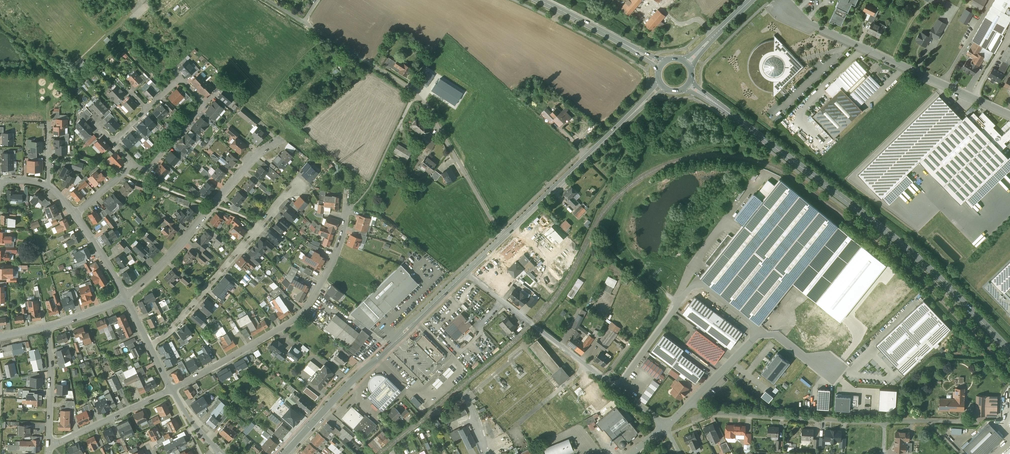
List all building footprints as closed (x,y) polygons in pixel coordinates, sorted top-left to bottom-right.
[(621,9),(629,15),(642,0),(629,0),(621,9)] [(839,3),(838,2),(836,7),(837,7),(848,13),(852,4),(855,6),(858,0),(840,0),(839,3)] [(986,0),(973,0),(971,4),(981,10),(987,0),(986,0)] [(992,5),(1005,13),(1008,6),(1009,7),(1009,0),(995,0),(992,5)] [(881,11),(866,4),(863,11),(871,15),(876,17),(878,18),(881,11)] [(972,41),(974,42),(986,49),(996,31),(1002,35),(1009,21),(1009,16),(1005,13),(992,5),(972,41)] [(848,13),(837,7),(829,22),(834,25),(835,23),(841,26),(848,13)] [(965,9),(959,20),(966,24),(973,13),(965,9)] [(658,10),(645,25),(655,34),(662,27),(658,24),(665,16),(658,10)] [(939,20),(934,28),(941,32),(945,24),(939,20)] [(873,23),(872,23),(867,32),(879,38),(884,28),(873,23)] [(934,28),(933,27),(929,34),(929,35),(928,36),(930,38),(931,36),(937,39),(941,32),(934,28)] [(996,31),(986,49),(992,52),(994,54),(1002,40),(1001,40),(1004,35),(1002,35),(996,31)] [(928,36),(922,33),(921,34),(920,33),(916,39),(918,40),(917,41),(925,46),(930,38),(928,36)] [(774,41),(770,42),(766,43),(762,44),(758,47),(755,50),(752,54),(750,59),(749,64),(749,68),(750,71),(751,75),(753,79),(755,82),(758,85),(761,88),(765,90),(769,91),(773,91),(773,98),(782,89),(781,87),(782,86),(784,87),(788,84),(786,82),(787,80),(789,82),(793,78),(791,77),(793,75),(794,77),(798,73),(797,72),(803,66),(803,65),(801,66),(798,63),(798,62),(797,58),(794,59),(792,57),(793,55),(790,51),(788,53),(786,51),(788,50),(784,46),(783,47),(781,46),(783,44),(774,35),(774,41)] [(986,49),(974,42),(967,54),(973,58),(972,61),(979,66),(984,58),(988,60),(992,52),(986,49)] [(1008,46),(1001,59),(1003,61),(1009,64),(1009,63),(1009,47),(1008,46)] [(383,55),(377,64),(381,66),(386,57),(383,55)] [(388,57),(385,63),(392,68),(394,66),(396,62),(388,57)] [(84,60),(76,67),(79,70),(87,63),(84,60)] [(404,64),(397,60),(396,62),(394,66),(392,68),(398,72),(406,77),(411,68),(404,64)] [(865,73),(867,72),(856,60),(855,60),(856,61),(834,81),(841,89),(859,107),(880,86),(881,87),(870,75),(868,76),(865,73)] [(183,64),(179,68),(183,73),(191,65),(187,61),(183,64)] [(970,63),(969,63),(969,64),(966,62),(962,69),(965,71),(965,72),(969,74),(969,73),(973,76),(978,68),(977,68),(978,66),(979,66),(972,61),(970,63)] [(1009,64),(1003,61),(1000,65),(1006,69),(1009,64)] [(191,65),(183,73),(187,77),(191,74),(195,70),(191,65)] [(1000,65),(995,73),(991,70),(986,78),(997,85),(1002,77),(1001,77),(1006,69),(1000,65)] [(135,72),(128,79),(135,86),(144,77),(142,74),(139,77),(135,72)] [(200,74),(192,81),(194,84),(196,87),(197,86),(203,80),(204,79),(200,74)] [(125,86),(119,80),(117,82),(123,89),(125,86)] [(203,80),(197,86),(199,88),(206,82),(203,80)] [(157,86),(152,81),(149,85),(150,86),(154,90),(157,86)] [(206,82),(199,88),(201,91),(208,85),(206,82)] [(204,94),(212,87),(209,84),(208,85),(201,91),(201,92),(203,94),(204,94)] [(219,96),(229,106),(237,98),(223,84),(218,89),(222,93),(219,96)] [(125,94),(117,85),(113,90),(121,98),(125,94)] [(154,90),(150,86),(143,92),(150,99),(157,93),(154,90)] [(212,87),(204,94),(207,98),(215,90),(212,87)] [(841,89),(812,117),(812,116),(834,139),(833,139),(862,111),(863,111),(859,107),(841,89)] [(121,98),(113,90),(108,94),(116,103),(121,98)] [(180,94),(177,90),(169,97),(176,104),(183,97),(184,97),(180,94)] [(190,97),(184,91),(180,94),(184,97),(183,97),(186,100),(190,97)] [(94,112),(103,103),(98,98),(88,107),(94,112)] [(137,106),(130,98),(123,104),(131,112),(137,106)] [(907,174),(919,162),(963,119),(942,98),(863,175),(884,196),(907,174)] [(174,108),(168,101),(164,105),(168,110),(170,112),(174,108)] [(226,107),(220,101),(218,104),(224,109),(223,109),(224,110),(226,107)] [(218,104),(215,102),(212,105),(211,105),(210,106),(219,114),(223,109),(224,109),(218,104)] [(99,118),(108,109),(103,103),(94,112),(99,118)] [(165,106),(164,107),(161,104),(153,112),(160,120),(168,112),(167,111),(168,110),(165,106)] [(219,114),(210,106),(208,108),(209,109),(206,112),(209,114),(215,119),(219,114)] [(541,110),(538,106),(534,109),(540,115),(542,113),(543,112),(541,110)] [(561,112),(557,108),(551,113),(547,108),(545,110),(543,108),(541,110),(543,112),(542,113),(549,120),(552,118),(560,125),(563,123),(564,124),(565,122),(564,121),(567,119),(569,120),(572,117),(570,116),(566,112),(568,111),(565,108),(561,112)] [(919,115),(920,116),(927,110),(926,108),(919,115)] [(252,116),(243,109),(239,114),(248,121),(249,121),(249,120),(252,116)] [(59,111),(51,111),(51,120),(57,120),(57,119),(59,119),(59,111)] [(90,116),(85,111),(80,115),(82,118),(86,122),(90,117),(90,116)] [(114,117),(110,113),(105,117),(104,119),(107,122),(111,119),(112,119),(112,118),(114,117)] [(215,119),(209,114),(207,117),(214,123),(216,120),(215,119)] [(775,119),(778,123),(784,117),(781,114),(775,119)] [(919,162),(920,162),(919,161),(923,158),(972,207),(1009,170),(1009,157),(1008,158),(1001,151),(973,122),(967,115),(963,119),(919,162)] [(252,116),(249,120),(249,121),(255,126),(259,122),(252,116)] [(156,125),(148,117),(143,122),(151,130),(156,125)] [(987,117),(983,121),(985,122),(984,123),(978,118),(973,122),(1001,151),(1007,145),(1004,143),(1006,141),(1006,142),(1009,139),(1009,128),(1002,136),(993,127),(995,125),(987,117)] [(82,118),(77,123),(77,128),(80,131),(88,124),(86,122),(82,118)] [(119,125),(112,118),(112,119),(111,119),(107,122),(105,124),(112,132),(119,125)] [(208,124),(201,118),(198,121),(198,120),(192,128),(199,134),(202,131),(206,127),(208,124)] [(430,130),(417,119),(411,126),(423,137),(424,137),(428,131),(430,130)] [(151,130),(143,122),(137,127),(143,132),(145,135),(146,135),(151,130)] [(88,124),(80,131),(86,137),(90,134),(93,130),(90,127),(91,127),(88,124)] [(239,134),(230,127),(226,131),(236,139),(237,138),(236,137),(239,134)] [(266,134),(258,127),(252,134),(253,133),(256,136),(257,137),(256,138),(260,141),(266,134)] [(140,134),(137,131),(133,135),(134,137),(136,136),(139,138),(139,139),(140,140),(143,137),(140,134)] [(428,131),(424,137),(429,142),(434,136),(428,131)] [(145,135),(143,132),(140,134),(143,137),(146,141),(149,138),(146,135),(145,135)] [(3,133),(3,136),(3,144),(13,144),(13,137),(14,137),(14,134),(11,134),(11,133),(3,133)] [(131,133),(123,141),(125,143),(125,144),(126,146),(128,146),(130,148),(134,144),(134,143),(139,139),(139,138),(136,136),(134,137),(133,135),(131,133)] [(90,134),(86,137),(83,140),(86,142),(87,141),(92,136),(90,134)] [(192,138),(187,134),(183,139),(181,140),(190,147),(195,141),(192,138)] [(200,138),(195,134),(192,138),(195,141),(196,143),(200,138)] [(92,136),(87,141),(90,144),(97,138),(93,135),(92,136)] [(241,143),(239,141),(240,140),(237,137),(237,138),(236,139),(230,146),(240,153),(246,146),(242,142),(241,142),(241,143)] [(109,145),(101,138),(94,144),(102,152),(109,145)] [(38,141),(37,140),(36,140),(35,141),(35,142),(32,142),(32,139),(27,139),(27,147),(31,147),(31,151),(31,152),(37,152),(42,151),(42,142),(38,142),(38,141)] [(190,147),(181,140),(180,142),(177,146),(182,150),(185,153),(190,147)] [(411,153),(397,144),(393,151),(402,157),(401,159),(406,162),(411,153)] [(64,145),(55,145),(55,146),(55,149),(56,149),(56,154),(67,154),(67,145),(70,145),(64,145)] [(431,150),(426,146),(422,152),(427,156),(431,150)] [(292,156),(285,150),(281,155),(279,153),(279,154),(278,155),(287,162),(292,156)] [(179,153),(177,151),(174,155),(179,159),(181,161),(184,157),(179,153)] [(174,155),(171,152),(166,159),(174,165),(179,159),(174,155)] [(8,153),(2,153),(2,161),(13,161),(13,154),(13,153),(8,153)] [(118,155),(115,153),(107,160),(110,163),(112,162),(118,168),(124,162),(120,158),(121,158),(118,155)] [(222,163),(230,169),(238,160),(230,153),(224,160),(222,162),(222,163)] [(219,159),(213,154),(210,157),(217,162),(219,160),(222,163),(222,162),(219,160),(219,159)] [(287,162),(278,155),(273,161),(281,168),(283,165),(284,164),(282,163),(285,160),(288,164),(290,165),(290,164),(287,162)] [(436,165),(426,157),(420,165),(430,173),(436,165)] [(83,164),(74,160),(71,168),(81,171),(83,164)] [(13,161),(2,161),(2,170),(8,170),(13,170),(13,169),(13,161)] [(269,166),(264,162),(261,166),(268,172),(266,174),(274,181),(279,175),(275,171),(269,166)] [(277,168),(271,163),(269,166),(275,171),(277,168)] [(312,167),(307,163),(302,169),(305,172),(309,168),(311,169),(312,168),(312,167)] [(173,170),(166,164),(164,167),(171,173),(173,170)] [(164,167),(161,165),(159,167),(158,167),(156,170),(156,171),(163,177),(165,174),(166,175),(167,173),(169,175),(171,173),(164,167)] [(268,172),(261,166),(259,169),(254,174),(261,180),(266,174),(268,172)] [(71,171),(64,167),(59,176),(63,178),(62,179),(65,180),(66,179),(67,180),(69,175),(71,171)] [(218,167),(215,171),(216,171),(212,176),(211,175),(211,176),(219,182),(221,179),(225,174),(226,174),(218,167)] [(311,169),(309,168),(305,172),(303,175),(306,178),(306,179),(309,181),(310,181),(310,182),(318,173),(312,168),(311,169)] [(450,168),(442,173),(448,183),(456,178),(450,168)] [(211,175),(208,172),(204,169),(201,173),(208,179),(211,176),(211,175)] [(99,174),(96,171),(88,178),(91,181),(95,186),(105,177),(101,172),(101,173),(99,174)] [(435,171),(431,176),(436,181),(441,175),(435,171)] [(907,174),(884,196),(891,203),(914,181),(907,174)] [(75,178),(69,175),(67,180),(66,179),(65,180),(63,185),(68,187),(71,182),(72,183),(75,178)] [(78,175),(75,178),(72,183),(75,186),(77,184),(79,182),(82,180),(78,175)] [(82,180),(79,182),(81,184),(77,188),(80,192),(82,190),(81,190),(88,184),(83,179),(82,180)] [(250,179),(244,187),(249,191),(255,184),(250,179)] [(780,179),(768,193),(764,190),(758,197),(754,194),(735,218),(743,224),(732,237),(709,266),(700,277),(759,325),(793,283),(839,227),(780,179)] [(137,182),(131,180),(128,183),(133,189),(135,187),(136,183),(137,183),(137,182)] [(207,182),(200,191),(207,196),(214,188),(207,182)] [(128,183),(127,183),(119,190),(125,196),(133,189),(128,183)] [(88,191),(86,190),(89,187),(88,185),(84,188),(89,194),(92,190),(91,189),(88,191)] [(199,192),(192,186),(189,190),(196,196),(199,192)] [(571,187),(564,194),(566,197),(565,198),(567,201),(567,202),(573,208),(579,203),(573,197),(578,193),(571,187)] [(77,188),(70,193),(77,201),(78,201),(79,202),(84,197),(83,196),(84,196),(80,192),(77,188)] [(14,191),(8,190),(7,199),(17,200),(17,201),(21,202),(21,195),(14,194),(14,191)] [(44,198),(37,192),(33,196),(34,197),(31,201),(35,205),(38,201),(40,202),(44,198)] [(239,193),(232,201),(235,203),(238,206),(245,198),(239,193)] [(113,194),(104,203),(106,205),(105,205),(108,207),(111,210),(117,205),(119,208),(123,204),(113,194)] [(304,200),(302,198),(301,198),(300,197),(295,203),(294,204),(300,208),(302,210),(307,204),(304,201),(304,200)] [(300,208),(294,204),(295,203),(293,201),(289,205),(295,210),(297,211),(300,208)] [(339,203),(324,201),(324,205),(323,207),(323,210),(330,211),(331,208),(338,209),(339,203)] [(238,206),(235,203),(231,209),(238,212),(241,208),(238,206)] [(289,205),(288,203),(287,204),(287,203),(284,207),(287,210),(288,209),(293,213),(296,211),(295,210),(289,205)] [(51,205),(45,208),(47,212),(48,211),(51,217),(54,215),(59,213),(58,213),(60,213),(61,213),(59,210),(57,211),(57,209),(57,208),(56,208),(54,204),(51,205)] [(581,205),(573,213),(578,218),(586,210),(581,205)] [(111,210),(108,207),(105,210),(107,214),(109,217),(114,212),(111,210)] [(190,208),(184,214),(181,211),(180,213),(177,217),(176,218),(182,223),(186,219),(190,221),(196,213),(190,208)] [(293,213),(288,209),(287,210),(283,214),(287,218),(287,219),(289,220),(290,220),(292,222),(297,216),(293,213)] [(98,214),(96,211),(88,215),(94,224),(101,219),(104,218),(104,217),(101,212),(98,214)] [(107,214),(104,217),(104,218),(108,223),(112,220),(109,217),(107,214)] [(171,221),(163,214),(160,218),(168,224),(171,221)] [(217,214),(210,222),(216,227),(220,223),(221,224),(224,221),(223,219),(217,214)] [(8,215),(1,215),(1,224),(7,224),(7,223),(8,223),(8,226),(15,226),(15,220),(14,220),(14,219),(7,218),(8,215)] [(362,216),(359,216),(358,216),(357,216),(356,218),(357,219),(358,220),(357,222),(368,225),(370,219),(362,216)] [(241,222),(235,217),(233,220),(231,222),(235,226),(237,224),(238,225),(241,222)] [(329,226),(336,229),(338,221),(327,217),(325,225),(329,226)] [(70,227),(66,218),(63,219),(59,221),(61,224),(63,230),(70,227)] [(290,224),(283,218),(280,222),(286,227),(287,228),(290,224)] [(112,220),(108,223),(111,226),(112,228),(116,225),(112,220)] [(571,225),(566,220),(560,225),(566,231),(571,225)] [(280,222),(279,221),(273,227),(281,234),(286,227),(280,222)] [(368,225),(357,222),(355,228),(360,230),(366,231),(368,225)] [(61,224),(55,227),(58,232),(63,230),(61,224)] [(238,225),(237,224),(235,226),(231,231),(234,234),(233,234),(236,237),(238,235),(240,237),(245,231),(238,225)] [(177,232),(171,226),(168,229),(166,227),(162,231),(164,233),(170,239),(177,232)] [(336,229),(329,226),(328,229),(325,228),(325,227),(321,226),(320,230),(334,234),(334,235),(336,229)] [(862,245),(839,227),(793,283),(816,302),(862,245)] [(269,228),(264,234),(277,245),(282,239),(269,228)] [(112,229),(101,236),(107,245),(111,242),(112,244),(115,242),(114,240),(118,238),(112,229)] [(334,234),(320,230),(318,234),(325,236),(322,244),(330,247),(334,234)] [(200,239),(199,239),(206,245),(206,244),(212,237),(206,231),(200,239)] [(0,232),(0,241),(5,242),(11,242),(11,236),(6,236),(6,233),(0,232)] [(75,233),(71,235),(72,236),(73,238),(75,243),(81,240),(77,232),(75,233)] [(366,236),(359,234),(357,238),(361,239),(360,242),(365,244),(368,237),(366,236)] [(728,234),(705,263),(709,266),(732,237),(728,234)] [(154,239),(149,235),(145,238),(150,242),(151,243),(154,239)] [(357,238),(351,235),(347,245),(357,249),(360,242),(361,239),(357,238)] [(217,236),(214,239),(216,241),(219,244),(220,244),(223,240),(217,236)] [(73,238),(71,239),(66,242),(68,246),(75,243),(73,238)] [(206,245),(199,239),(200,239),(199,238),(194,244),(202,251),(204,249),(205,249),(207,247),(207,246),(208,245),(206,244),(206,245)] [(160,244),(154,239),(151,243),(153,245),(154,244),(157,247),(160,244)] [(263,242),(260,240),(256,244),(255,246),(254,247),(262,254),(268,247),(263,242)] [(274,246),(267,240),(265,242),(263,242),(268,247),(271,250),(274,246)] [(121,241),(118,244),(123,249),(126,246),(121,241)] [(138,242),(133,248),(139,254),(142,257),(142,256),(145,253),(147,251),(144,249),(145,248),(138,242)] [(151,243),(150,242),(145,248),(144,249),(147,251),(147,252),(150,255),(153,258),(160,250),(157,247),(154,244),(153,245),(151,243)] [(319,247),(313,245),(309,242),(307,245),(317,251),(319,247)] [(87,247),(81,250),(74,254),(76,258),(78,257),(79,261),(85,258),(91,256),(87,247)] [(262,254),(254,247),(253,248),(252,250),(252,249),(251,250),(252,250),(249,253),(251,255),(257,260),(258,260),(262,254)] [(0,250),(0,259),(4,259),(9,259),(9,254),(4,254),(4,250),(0,250)] [(196,257),(189,251),(182,259),(189,264),(195,257),(196,257)] [(211,257),(204,251),(202,255),(209,260),(211,257)] [(325,259),(319,256),(319,255),(319,254),(314,251),(311,257),(311,258),(322,264),(325,259)] [(206,260),(199,253),(196,257),(195,257),(203,264),(206,260)] [(122,254),(115,258),(121,267),(128,262),(133,259),(130,254),(125,258),(122,254)] [(142,257),(139,254),(136,256),(142,263),(146,259),(142,256),(142,257)] [(524,254),(521,257),(518,254),(514,258),(516,261),(528,273),(528,274),(540,285),(542,283),(530,272),(535,266),(524,254)] [(257,260),(251,255),(252,258),(250,260),(256,265),(257,266),(260,262),(258,260),(257,260)] [(322,264),(311,258),(305,255),(302,259),(312,265),(311,265),(319,270),(322,264)] [(242,257),(236,263),(244,270),(248,265),(249,264),(247,261),(242,257)] [(250,260),(249,259),(247,261),(249,264),(248,265),(252,269),(256,265),(250,260)] [(982,287),(1009,315),(1009,314),(1009,260),(982,287)] [(528,273),(516,261),(516,262),(508,269),(517,279),(522,274),(524,276),(527,273),(528,274),(528,273)] [(97,264),(95,263),(91,265),(90,266),(89,265),(86,267),(89,272),(90,272),(91,272),(92,273),(93,272),(99,269),(98,267),(99,266),(97,264)] [(244,270),(236,263),(229,272),(241,282),(248,273),(244,270)] [(248,265),(244,270),(248,273),(252,269),(248,265)] [(401,265),(359,305),(368,315),(360,322),(369,329),(392,307),(393,308),(418,284),(409,275),(410,274),(401,265)] [(298,269),(292,266),(288,274),(294,277),(298,269)] [(313,271),(306,267),(304,272),(310,276),(313,271)] [(5,269),(5,268),(0,268),(0,279),(2,279),(3,277),(13,277),(13,274),(12,274),(12,269),(5,269)] [(136,277),(131,268),(122,273),(124,275),(126,278),(125,278),(128,282),(136,277)] [(108,282),(99,269),(93,272),(95,275),(92,277),(96,284),(99,282),(102,286),(108,282)] [(172,270),(164,278),(170,284),(172,287),(176,283),(174,281),(178,276),(172,270)] [(191,280),(185,275),(181,280),(187,285),(191,280)] [(609,276),(605,283),(615,288),(618,280),(609,276)] [(234,285),(224,277),(219,284),(226,290),(228,288),(230,289),(234,285)] [(310,287),(303,284),(293,279),(291,282),(290,282),(290,283),(294,285),(307,292),(310,287)] [(90,281),(85,283),(86,287),(88,286),(90,292),(94,291),(90,281)] [(219,284),(213,291),(222,299),(226,295),(223,293),(226,290),(219,284)] [(612,293),(614,287),(604,284),(602,290),(612,293)] [(307,292),(294,285),(292,289),(298,293),(295,298),(301,302),(307,292)] [(343,293),(332,285),(327,292),(332,296),(337,300),(343,293)] [(90,292),(88,286),(86,287),(84,287),(84,288),(80,290),(81,292),(81,293),(82,296),(83,298),(90,296),(91,295),(90,292)] [(284,292),(278,286),(273,290),(279,296),(284,292)] [(520,293),(515,289),(510,296),(516,300),(515,302),(519,305),(520,303),(523,306),(529,298),(521,292),(520,293)] [(332,296),(327,292),(323,297),(328,301),(332,296)] [(146,299),(138,303),(144,313),(151,309),(148,302),(155,299),(152,293),(145,296),(146,299)] [(83,298),(79,299),(80,303),(83,303),(83,304),(92,302),(90,296),(83,298)] [(286,305),(285,305),(279,296),(275,298),(274,298),(274,299),(277,303),(286,316),(291,312),(286,305)] [(537,300),(532,296),(527,303),(532,307),(537,300)] [(743,333),(695,297),(683,313),(731,349),(743,333)] [(51,299),(46,301),(48,309),(50,315),(59,312),(58,309),(57,306),(54,307),(51,299)] [(214,306),(206,299),(201,305),(203,307),(200,310),(208,316),(213,310),(211,309),(214,306)] [(37,300),(28,301),(29,306),(29,310),(31,310),(32,314),(32,321),(41,319),(41,313),(38,313),(37,309),(38,309),(37,300)] [(157,300),(153,302),(156,310),(161,307),(157,300)] [(876,345),(904,374),(952,329),(924,300),(876,345)] [(74,301),(66,303),(68,309),(76,306),(76,304),(75,301),(74,301)] [(286,316),(277,303),(274,306),(273,307),(277,313),(276,313),(281,319),(286,316)] [(359,305),(350,314),(360,322),(368,315),(359,305)] [(208,316),(200,310),(198,313),(196,311),(191,317),(200,326),(208,316)] [(274,313),(269,316),(273,321),(278,318),(274,313)] [(133,334),(124,314),(117,317),(116,315),(115,315),(108,318),(109,322),(110,322),(111,324),(111,323),(117,320),(120,327),(117,329),(122,339),(125,337),(125,338),(133,334)] [(246,323),(251,320),(247,314),(237,320),(241,326),(246,323)] [(359,333),(336,314),(324,328),(336,338),(348,347),(359,333)] [(462,314),(445,330),(455,340),(472,325),(462,314)] [(156,315),(151,318),(147,320),(151,328),(155,326),(165,321),(163,316),(158,319),(156,315)] [(264,320),(259,323),(255,317),(251,320),(258,332),(268,327),(264,320)] [(516,327),(507,317),(500,324),(504,329),(505,329),(509,333),(513,330),(516,327)] [(579,318),(574,327),(578,330),(583,320),(579,318)] [(105,319),(96,323),(99,330),(108,326),(105,319)] [(251,320),(246,323),(250,329),(249,329),(253,335),(258,332),(251,320)] [(234,329),(232,330),(234,334),(240,331),(235,321),(231,323),(234,329)] [(227,334),(221,324),(217,327),(220,330),(221,332),(221,333),(223,336),(227,334)] [(186,326),(184,328),(180,330),(181,330),(178,332),(182,337),(184,339),(192,333),(186,326)] [(83,327),(74,331),(74,330),(75,333),(74,333),(76,338),(76,337),(80,336),(81,340),(83,340),(84,343),(87,342),(88,343),(91,342),(88,333),(85,334),(83,327)] [(610,328),(600,340),(603,341),(608,346),(618,334),(610,328)] [(359,333),(348,347),(346,349),(346,350),(351,353),(354,355),(369,336),(362,330),(359,333)] [(509,333),(506,335),(511,341),(517,335),(513,330),(509,333)] [(577,330),(573,335),(567,343),(568,344),(567,345),(569,347),(570,346),(575,349),(581,342),(577,339),(581,334),(577,330)] [(724,352),(696,331),(687,343),(715,364),(724,352)] [(66,333),(57,336),(59,343),(68,340),(66,333)] [(203,334),(201,335),(208,344),(210,343),(203,334)] [(232,339),(229,340),(228,338),(229,337),(227,334),(223,336),(230,348),(236,345),(232,339)] [(433,343),(431,341),(430,342),(423,335),(415,343),(435,363),(440,358),(444,355),(443,355),(439,350),(440,350),(438,348),(437,349),(432,343),(433,343)] [(589,335),(583,343),(588,347),(594,338),(589,335)] [(684,350),(664,335),(652,351),(672,366),(681,354),(684,350)] [(230,348),(223,336),(219,338),(223,344),(221,345),(225,351),(230,348)] [(184,339),(182,337),(178,340),(183,346),(187,343),(184,339)] [(135,338),(124,342),(125,346),(133,342),(136,341),(135,338)] [(282,345),(278,342),(276,340),(274,342),(273,341),(268,347),(277,354),(278,354),(282,349),(284,347),(281,345),(282,345)] [(562,367),(561,368),(538,340),(530,346),(553,374),(553,375),(560,384),(569,376),(562,367)] [(603,341),(599,346),(605,350),(608,346),(603,341)] [(133,342),(127,345),(131,353),(132,352),(131,350),(136,347),(133,342)] [(583,343),(581,342),(575,349),(582,355),(588,347),(583,343)] [(22,343),(14,345),(14,344),(12,345),(14,353),(16,353),(16,354),(24,352),(23,348),(24,348),(23,346),(22,343)] [(166,344),(165,343),(163,344),(163,346),(158,348),(162,354),(164,353),(166,356),(173,352),(171,349),(168,343),(166,344)] [(10,346),(2,347),(2,351),(3,352),(4,357),(12,355),(12,354),(14,353),(12,345),(9,345),(10,346)] [(136,347),(131,350),(132,352),(133,353),(134,353),(135,356),(138,355),(140,354),(141,353),(143,352),(144,351),(142,348),(141,348),(140,345),(136,347)] [(207,345),(202,347),(205,352),(207,351),(208,354),(212,352),(207,345)] [(295,348),(292,347),(287,353),(285,355),(286,356),(293,362),(294,360),(296,362),(299,357),(298,356),(301,353),(298,351),(295,348)] [(346,349),(343,347),(341,350),(349,356),(351,353),(346,350),(346,349)] [(39,348),(35,349),(34,349),(29,351),(31,359),(32,358),(33,360),(41,358),(41,356),(40,356),(39,349),(39,348)] [(58,357),(70,353),(69,350),(67,351),(66,348),(63,349),(57,351),(56,351),(57,354),(57,355),(58,357)] [(256,357),(262,355),(259,349),(254,352),(256,357)] [(282,349),(278,354),(277,354),(276,356),(282,361),(286,356),(285,355),(287,353),(282,349)] [(205,352),(199,355),(204,364),(212,360),(208,354),(207,351),(205,352)] [(173,352),(166,356),(167,359),(165,360),(168,366),(172,364),(172,365),(175,363),(175,362),(177,362),(176,360),(176,359),(173,352)] [(344,355),(340,352),(335,358),(342,364),(343,364),(344,365),(346,362),(345,361),(347,358),(348,357),(345,354),(344,355)] [(610,359),(601,352),(595,360),(604,367),(610,359)] [(70,353),(58,357),(58,359),(59,359),(60,361),(60,363),(64,362),(70,360),(69,357),(71,357),(70,353)] [(778,353),(761,373),(774,383),(790,363),(778,353)] [(705,372),(681,354),(672,366),(681,373),(680,375),(685,379),(686,377),(696,384),(705,372)] [(200,363),(195,355),(191,358),(192,359),(193,359),(196,365),(200,363)] [(243,358),(234,364),(237,368),(238,371),(242,369),(242,368),(247,365),(246,363),(249,361),(247,357),(243,358)] [(41,358),(33,360),(32,358),(31,359),(34,371),(38,370),(40,370),(43,369),(41,361),(42,361),(41,358)] [(192,359),(186,362),(187,364),(187,365),(188,367),(189,367),(191,371),(198,368),(196,365),(193,359),(192,359)] [(663,370),(647,359),(642,367),(657,378),(663,370)] [(321,369),(310,361),(303,370),(314,378),(321,369)] [(12,363),(5,365),(7,376),(10,376),(14,375),(12,363)] [(314,378),(312,382),(320,388),(325,382),(326,382),(327,382),(328,380),(328,379),(333,373),(324,366),(321,369),(314,378)] [(134,367),(116,375),(122,387),(126,385),(124,380),(127,379),(133,376),(138,373),(136,370),(134,367)] [(145,373),(142,367),(136,370),(138,373),(139,376),(145,373)] [(453,372),(449,367),(432,385),(436,389),(453,372)] [(227,368),(217,373),(221,381),(225,378),(230,375),(232,374),(233,374),(232,373),(229,368),(227,369),(227,368)] [(179,369),(171,374),(176,383),(184,379),(179,369)] [(139,376),(138,373),(133,376),(135,381),(134,381),(141,394),(146,391),(140,378),(139,376)] [(116,375),(108,379),(114,391),(119,389),(122,387),(116,375)] [(381,375),(379,375),(377,375),(375,376),(373,377),(372,378),(370,380),(370,381),(369,383),(369,385),(369,387),(370,389),(371,391),(372,392),(386,378),(384,377),(383,376),(381,375)] [(677,379),(676,380),(679,382),(683,385),(687,381),(685,379),(680,375),(677,379)] [(133,376),(127,379),(129,384),(134,381),(135,381),(133,376)] [(154,379),(146,383),(144,381),(145,380),(144,376),(140,378),(146,391),(157,386),(154,379)] [(372,392),(367,397),(379,409),(398,388),(387,377),(386,378),(372,392)] [(40,378),(31,378),(31,380),(31,386),(33,386),(34,387),(37,387),(38,386),(42,386),(42,378),(40,378)] [(683,385),(679,382),(672,392),(680,399),(682,396),(683,397),(687,392),(686,391),(688,389),(683,385)] [(196,383),(185,390),(190,398),(197,394),(196,394),(194,391),(199,387),(196,383)] [(67,385),(58,384),(57,393),(66,394),(67,394),(67,390),(67,385)] [(290,384),(287,388),(293,393),(296,389),(290,384)] [(306,387),(303,391),(315,400),(318,396),(306,387)] [(92,388),(85,391),(87,397),(95,394),(92,388)] [(965,389),(956,389),(955,395),(955,399),(955,411),(964,411),(965,399),(964,399),(965,389)] [(72,391),(67,390),(67,394),(66,394),(66,398),(74,398),(74,401),(72,391)] [(774,397),(765,390),(761,396),(769,403),(774,397)] [(41,394),(35,393),(35,392),(32,392),(32,395),(22,395),(22,399),(41,400),(41,394)] [(113,399),(110,392),(105,395),(106,397),(111,408),(117,406),(113,399)] [(818,412),(830,412),(831,392),(819,392),(818,412)] [(898,393),(881,392),(879,412),(891,413),(897,408),(898,393)] [(861,395),(835,394),(834,412),(851,413),(851,409),(860,409),(861,395)] [(203,396),(194,402),(191,404),(196,412),(198,411),(199,413),(205,409),(207,408),(206,406),(208,405),(208,403),(207,402),(203,396)] [(414,396),(410,399),(418,407),(423,403),(419,399),(418,400),(414,396)] [(987,396),(977,396),(976,416),(986,416),(987,396)] [(998,396),(987,396),(986,416),(997,416),(997,413),(996,413),(996,407),(997,407),(998,396)] [(106,397),(97,401),(99,405),(97,406),(101,413),(111,408),(106,397)] [(288,397),(287,397),(284,400),(292,406),(295,403),(288,397)] [(314,407),(301,397),(298,399),(296,402),(299,405),(301,407),(301,406),(309,413),(314,407)] [(953,399),(940,398),(939,406),(938,407),(938,409),(939,410),(955,411),(955,399),(953,399)] [(41,400),(22,399),(22,400),(22,402),(22,403),(32,404),(32,407),(34,407),(34,405),(41,406),(41,400)] [(218,405),(215,408),(210,414),(211,415),(212,415),(215,418),(220,412),(222,414),(228,407),(221,401),(218,405)] [(166,403),(158,407),(161,413),(159,414),(161,416),(159,417),(161,422),(172,417),(166,403)] [(365,415),(363,417),(358,412),(359,410),(358,411),(356,409),(356,410),(352,407),(341,418),(353,428),(365,439),(377,425),(365,415)] [(295,412),(290,408),(282,416),(293,426),(301,417),(295,412)] [(394,408),(392,409),(392,410),(388,414),(393,420),(394,420),(395,421),(399,418),(397,416),(400,413),(395,408),(394,408)] [(205,409),(199,413),(199,414),(202,418),(207,413),(205,409)] [(454,414),(443,419),(447,426),(449,425),(448,423),(467,414),(465,409),(454,414)] [(406,410),(401,415),(405,419),(406,417),(410,414),(408,411),(406,410)] [(86,412),(77,416),(79,420),(78,421),(80,425),(89,421),(87,416),(88,416),(87,413),(86,411),(86,412)] [(143,411),(134,415),(138,424),(147,420),(143,411)] [(224,414),(218,421),(219,421),(222,423),(227,417),(224,414)] [(280,421),(272,414),(268,418),(272,421),(273,421),(277,425),(280,421)] [(211,415),(206,421),(213,428),(219,421),(218,421),(215,418),(212,415),(211,415)] [(596,421),(593,415),(585,420),(588,425),(596,421)] [(158,416),(152,419),(155,425),(161,422),(159,417),(158,416)] [(175,418),(168,422),(172,432),(180,428),(178,423),(178,424),(175,418)] [(128,420),(117,426),(121,435),(122,437),(123,439),(124,439),(134,434),(132,430),(133,430),(128,420)] [(241,420),(238,424),(244,430),(248,425),(241,420)] [(234,427),(228,422),(219,432),(229,441),(236,433),(232,429),(234,427)] [(630,422),(629,422),(620,429),(620,430),(622,433),(621,434),(620,433),(614,439),(614,440),(620,448),(622,448),(623,447),(625,447),(627,446),(627,444),(628,443),(628,442),(628,441),(628,440),(630,440),(632,439),(632,437),(633,436),(635,436),(637,435),(637,433),(638,433),(638,431),(630,422)] [(330,426),(327,423),(324,427),(330,433),(331,432),(334,435),(335,436),(335,435),(336,436),(337,435),(340,432),(339,432),(340,431),(335,427),(333,428),(331,426),(330,425),(330,426)] [(962,448),(968,453),(987,453),(1003,438),(989,423),(962,448)] [(281,424),(274,433),(279,437),(281,439),(289,431),(281,424)] [(713,424),(704,428),(708,436),(712,444),(720,440),(713,424)] [(30,425),(20,425),(20,426),(20,435),(20,436),(30,436),(30,431),(30,426),(30,425)] [(734,425),(726,425),(726,437),(731,437),(730,438),(731,438),(731,434),(734,434),(734,438),(738,438),(739,434),(745,435),(745,426),(742,426),(742,425),(734,425)] [(475,445),(466,426),(460,429),(459,430),(462,437),(467,448),(473,446),(475,445)] [(330,433),(324,427),(320,431),(330,439),(331,438),(331,437),(332,436),(329,434),(330,433)] [(779,428),(768,427),(767,436),(778,437),(779,428)] [(111,428),(103,432),(108,442),(114,440),(112,436),(114,435),(111,428)] [(149,431),(153,440),(156,439),(161,436),(156,428),(149,431)] [(353,437),(343,428),(340,431),(339,432),(340,432),(337,435),(339,436),(341,433),(349,440),(350,441),(353,437)] [(459,428),(450,433),(454,441),(462,437),(459,430),(460,429),(459,428)] [(814,430),(802,429),(802,439),(813,440),(814,430)] [(831,431),(825,430),(825,438),(825,440),(831,441),(831,442),(836,442),(836,441),(840,441),(841,441),(841,438),(841,431),(837,431),(837,430),(831,430),(831,431)] [(391,440),(382,431),(368,443),(377,453),(391,440)] [(909,433),(896,432),(895,452),(903,452),(904,446),(903,446),(903,441),(909,441),(909,433)] [(328,442),(318,433),(315,437),(321,443),(322,442),(325,444),(326,443),(328,442)] [(349,440),(341,433),(339,436),(340,438),(339,439),(345,445),(346,444),(348,445),(348,444),(349,444),(347,442),(349,440)] [(694,433),(684,437),(687,444),(690,443),(693,449),(700,447),(694,433)] [(875,434),(864,433),(863,442),(865,442),(864,451),(872,452),(872,451),(874,452),(874,448),(872,448),(873,442),(874,442),(875,434)] [(161,436),(156,439),(158,444),(165,440),(163,436),(163,435),(161,436)] [(94,436),(86,440),(92,451),(97,449),(95,444),(97,443),(94,436)] [(184,436),(174,441),(177,448),(184,444),(187,443),(185,439),(184,436)] [(40,440),(37,440),(37,437),(33,437),(32,441),(25,441),(25,445),(40,446),(40,440)] [(321,443),(315,437),(311,441),(321,450),(322,448),(322,447),(323,446),(320,444),(321,443)] [(277,444),(270,438),(267,441),(268,442),(263,447),(263,446),(262,447),(269,453),(277,444)] [(544,449),(546,453),(567,453),(574,451),(569,439),(544,449)] [(171,442),(164,446),(168,453),(178,449),(177,448),(174,441),(171,442)] [(359,447),(351,441),(349,444),(348,444),(356,451),(359,447)] [(726,442),(720,445),(724,453),(731,450),(726,442)] [(316,450),(309,443),(306,447),(313,453),(316,450)] [(332,443),(328,448),(333,452),(337,448),(336,447),(332,443)] [(492,453),(493,453),(503,453),(514,449),(511,443),(492,453)] [(912,443),(908,443),(908,446),(904,446),(903,452),(912,453),(912,443)] [(68,448),(71,453),(78,453),(82,452),(82,453),(83,453),(78,444),(68,448)] [(467,448),(465,449),(466,452),(467,453),(477,453),(473,446),(467,448)]
